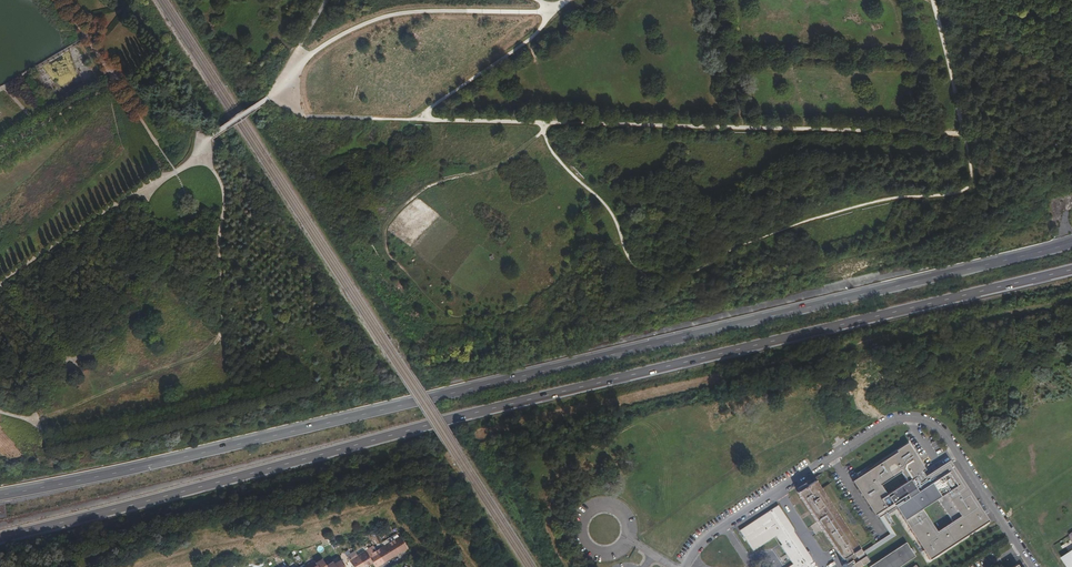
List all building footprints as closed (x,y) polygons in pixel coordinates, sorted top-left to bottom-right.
[(897,452),(883,462),(885,464),(899,454),(908,449),(923,472),(925,470),(908,443),(896,451),(897,452)] [(890,534),(860,553),(862,557),(864,556),(896,535),(883,515),(896,507),(898,505),(911,525),(909,527),(930,560),(989,521),(952,464),(928,480),(926,476),(923,472),(908,449),(899,454),(885,464),(883,462),(854,480),(877,514),(890,534)] [(949,461),(926,476),(928,480),(952,464),(949,461)] [(854,480),(852,481),(875,515),(877,514),(854,480)] [(860,566),(867,561),(864,556),(862,557),(858,550),(859,549),(831,506),(839,501),(828,484),(820,489),(815,482),(798,493),(842,560),(843,560),(845,564),(843,565),(843,566),(848,566),(850,566),(851,566),(860,566)] [(794,532),(795,531),(778,505),(740,531),(753,551),(776,537),(782,545),(781,546),(793,565),(789,566),(817,566),(794,532)] [(898,505),(896,507),(909,527),(911,525),(898,505)] [(816,522),(812,525),(817,533),(821,531),(816,522)] [(392,541),(399,554),(408,549),(400,536),(392,541)] [(384,546),(392,558),(399,554),(392,541),(384,546)] [(917,555),(908,541),(868,566),(899,566),(917,555)] [(373,563),(375,566),(378,566),(384,563),(376,551),(373,546),(365,551),(368,556),(373,563)] [(376,551),(384,563),(392,558),(384,546),(376,551)] [(364,566),(366,566),(373,563),(368,556),(365,551),(357,556),(364,566)] [(355,552),(347,556),(349,560),(357,556),(355,552)] [(1063,558),(1068,566),(1071,566),(1071,552),(1063,558)] [(353,566),(364,566),(357,556),(349,560),(353,566)]
